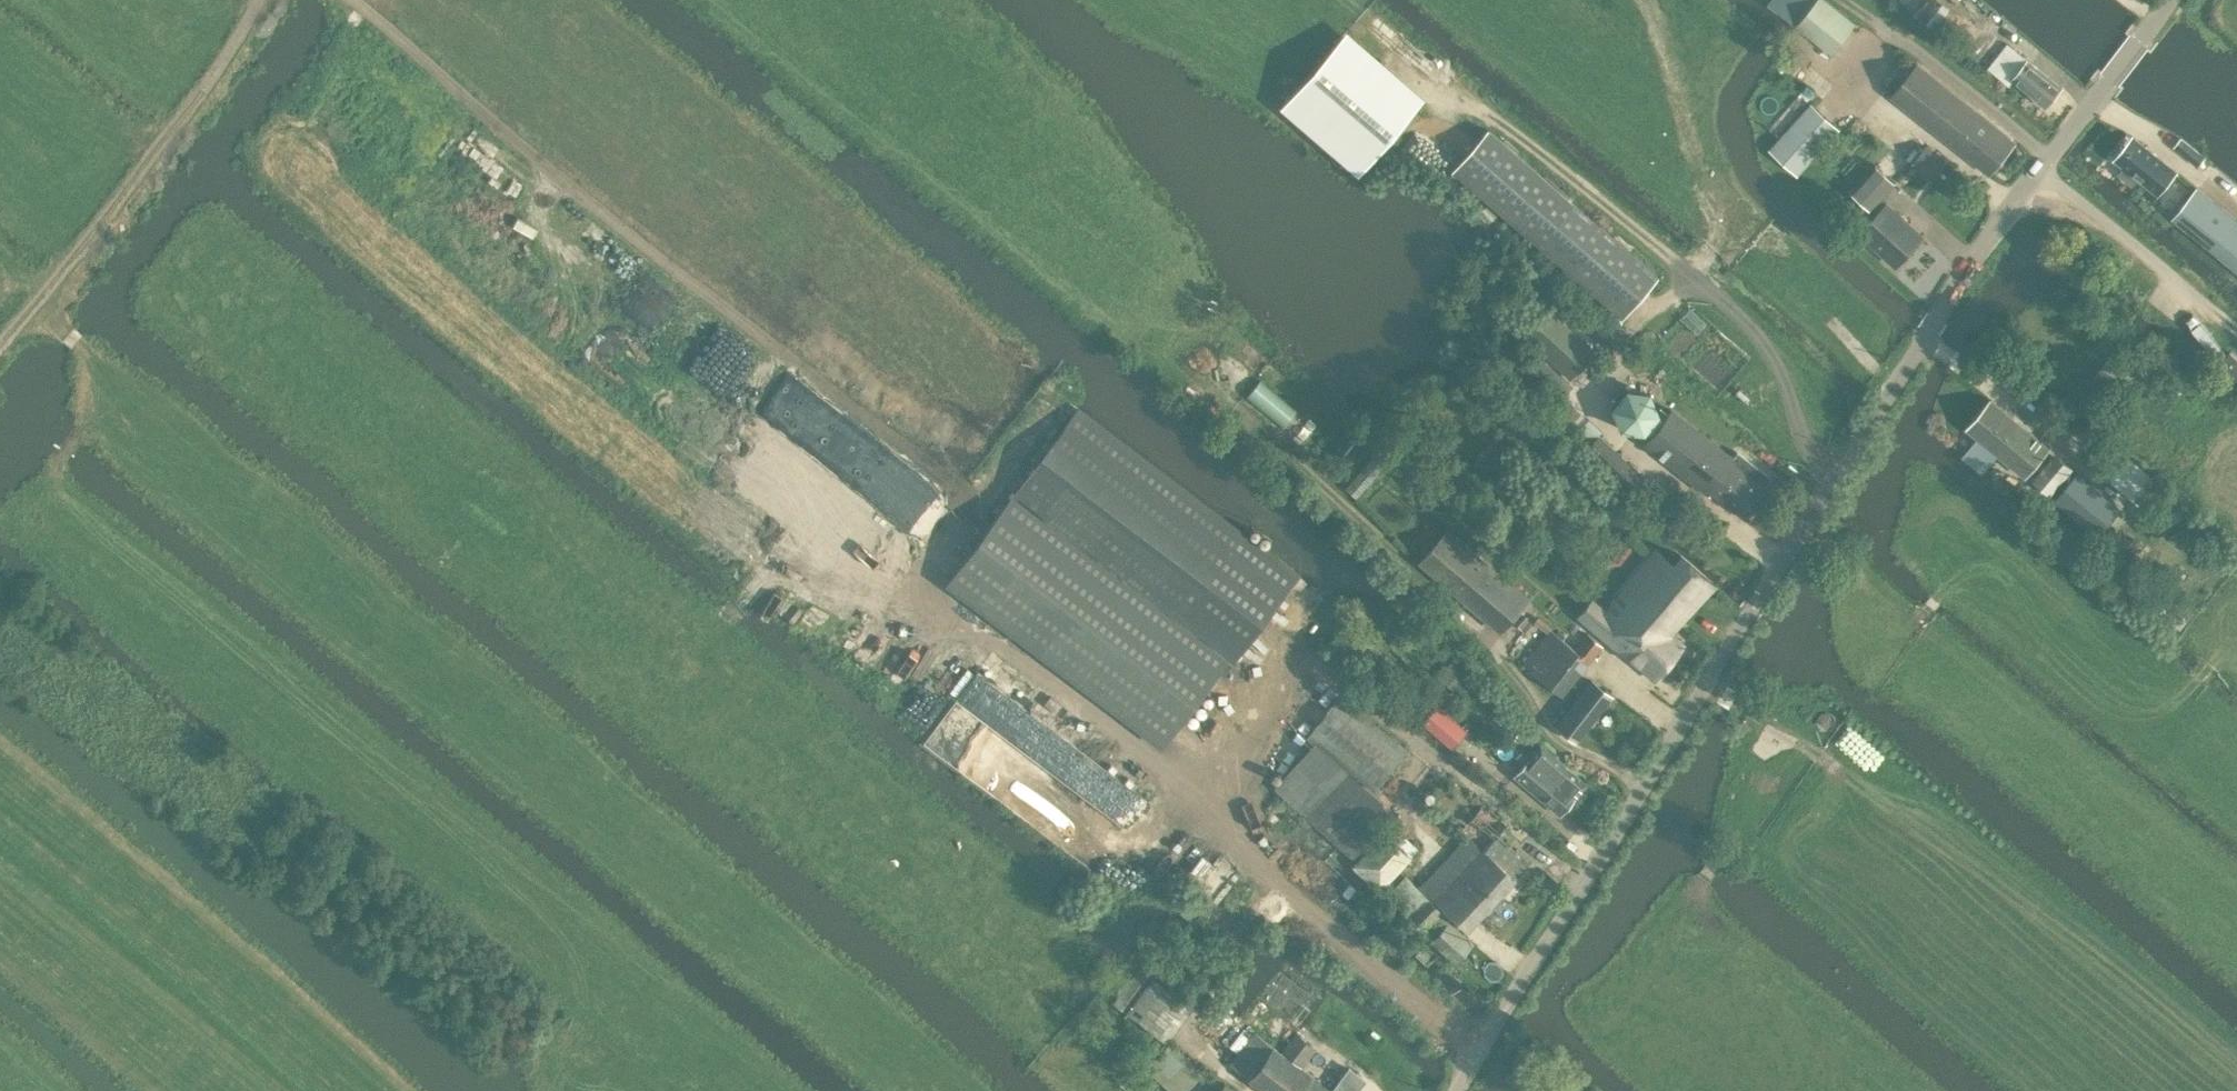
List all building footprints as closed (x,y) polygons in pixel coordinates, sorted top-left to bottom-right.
[(1797,25),(1831,53),(1856,22),(1828,0),(1816,0),(1797,25)] [(1346,29),(1280,106),(1357,173),(1424,96),(1346,29)] [(1989,67),(2011,83),(2014,80),(2046,106),(2062,86),(2008,43),(1989,67)] [(1893,95),(1990,173),(2016,141),(1919,63),(1893,95)] [(1812,103),(1770,149),(1798,174),(1840,128),(1812,103)] [(1452,170),(1529,237),(1621,318),(1624,316),(1659,276),(1574,201),(1487,127),(1452,170)] [(2135,137),(2117,159),(2124,165),(2118,173),(2132,185),(2139,178),(2159,195),(2177,172),(2135,137)] [(2195,164),(2201,156),(2179,138),(2172,145),(2195,164)] [(1913,164),(1931,178),(1945,160),(1927,145),(1913,164)] [(1874,217),(1861,231),(1897,264),(1924,235),(1887,202),(1886,203),(1881,199),(1896,181),(1877,163),(1853,189),(1874,209),(1870,214),(1874,217)] [(2175,216),(2231,262),(2236,267),(2236,219),(2198,188),(2175,216)] [(1595,353),(1549,310),(1524,336),(1570,379),(1595,353)] [(2118,345),(2093,377),(2125,402),(2150,370),(2118,345)] [(2236,377),(2236,355),(2231,350),(2221,363),(2236,377)] [(1540,356),(1522,375),(1528,380),(1524,384),(1551,408),(1572,385),(1540,356)] [(1650,392),(1626,389),(1612,407),(1620,429),(1644,433),(1657,414),(1650,392)] [(1992,399),(1953,446),(1980,468),(1995,449),(2027,476),(2051,448),(1992,399)] [(1003,506),(946,582),(1162,745),(1166,740),(1218,670),(1224,675),(1300,573),(1078,406),(1048,447),(1003,506)] [(1671,408),(1643,443),(1707,492),(1711,490),(1744,516),(1766,488),(1763,485),(1769,476),(1737,451),(1732,456),(1671,408)] [(1572,436),(1639,499),(1653,484),(1600,434),(1603,431),(1589,418),(1572,436)] [(2140,503),(2157,483),(2109,443),(2092,463),(2140,503)] [(2057,454),(2034,480),(2052,496),(2075,469),(2057,454)] [(1373,458),(1347,488),(1357,497),(1383,467),(1373,458)] [(2077,474),(2055,502),(2097,536),(2120,509),(2077,474)] [(1447,527),(1417,562),(1461,599),(1498,631),(1528,598),(1490,564),(1447,527)] [(1673,633),(1713,584),(1680,556),(1672,560),(1656,547),(1641,565),(1662,583),(1653,594),(1663,603),(1649,622),(1653,625),(1657,620),(1673,633)] [(1578,616),(1627,657),(1653,625),(1649,622),(1663,603),(1653,594),(1662,583),(1641,565),(1605,609),(1593,599),(1578,616)] [(1653,625),(1627,657),(1655,680),(1685,643),(1673,633),(1657,620),(1653,625)] [(1524,663),(1562,695),(1600,649),(1586,637),(1575,651),(1552,631),(1548,635),(1547,634),(1524,663)] [(1556,724),(1576,740),(1612,695),(1592,679),(1556,724)] [(1376,789),(1407,749),(1337,695),(1306,736),(1376,789)] [(1437,702),(1419,722),(1443,744),(1448,749),(1466,729),(1461,724),(1437,702)] [(1514,774),(1560,813),(1586,782),(1539,744),(1514,774)] [(1385,832),(1354,865),(1380,889),(1410,856),(1385,832)] [(1419,849),(1381,889),(1424,932),(1452,962),(1470,945),(1447,921),(1452,916),(1466,931),(1516,878),(1515,877),(1526,866),(1495,838),(1482,852),(1466,836),(1436,866),(1419,849)] [(1144,960),(1113,1000),(1127,1011),(1153,978),(1159,971),(1144,960)] [(1295,1031),(1280,1051),(1282,1052),(1302,1066),(1315,1048),(1316,1047),(1295,1031)] [(1333,1089),(1302,1066),(1282,1052),(1280,1051),(1255,1032),(1231,1065),(1265,1090),(1335,1090),(1333,1089)] [(1333,1089),(1335,1090),(1363,1090),(1358,1087),(1365,1079),(1350,1067),(1333,1089)] [(1217,1090),(1235,1090),(1228,1085),(1224,1082),(1217,1090)]
